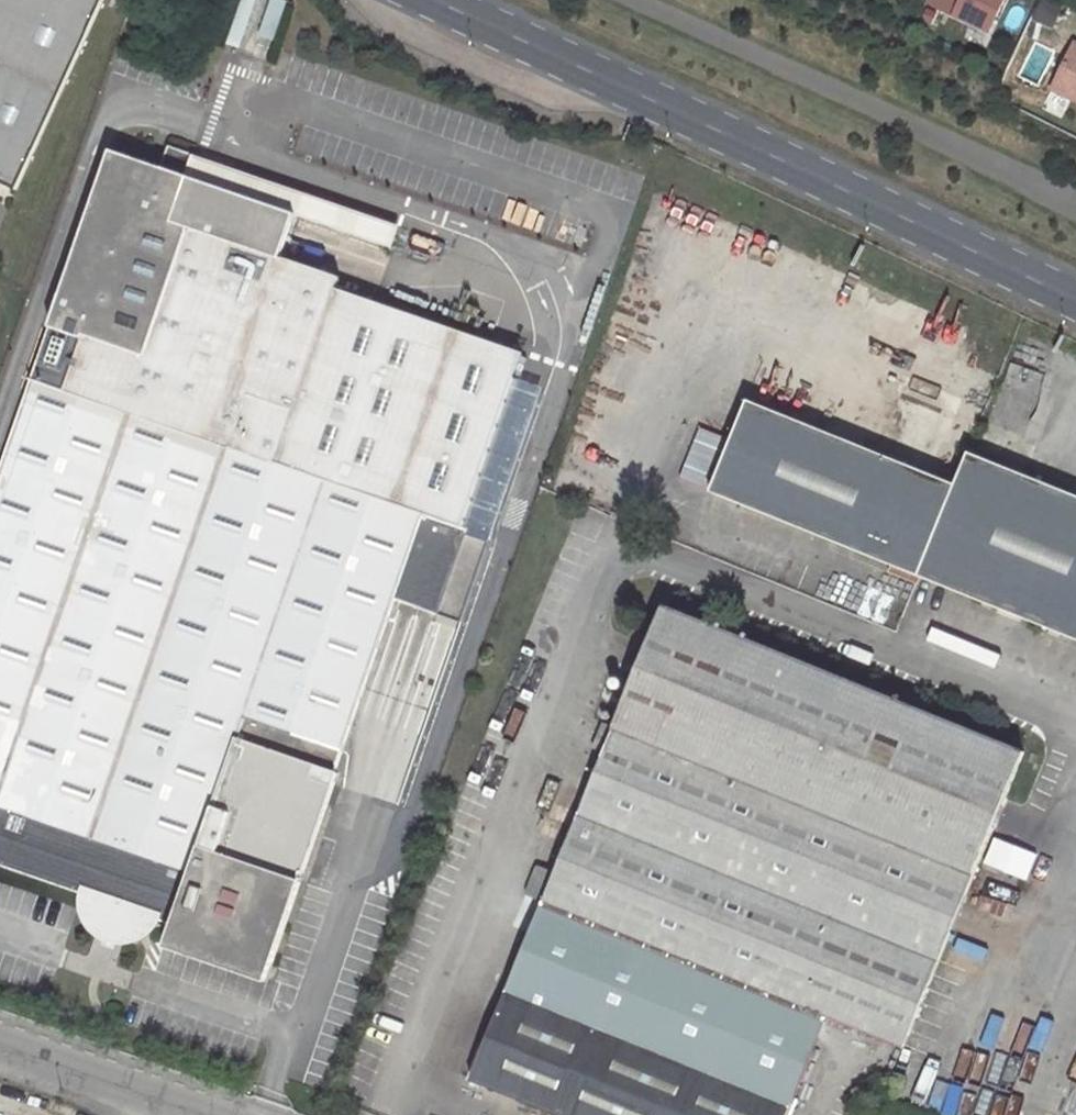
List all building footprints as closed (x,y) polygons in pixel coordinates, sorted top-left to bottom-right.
[(17,192),(105,0),(0,0),(0,184),(17,192)] [(1011,0),(929,0),(928,3),(996,33),(1011,0)] [(1060,96),(1075,103),(1075,63),(1060,96)] [(0,471),(0,864),(84,893),(84,904),(87,915),(93,923),(96,927),(103,930),(110,933),(117,934),(122,933),(129,932),(133,930),(139,925),(143,922),(147,915),(173,924),(170,933),(177,936),(175,942),(262,973),(264,965),(272,968),(303,880),(300,879),(427,517),(464,529),(524,353),(338,288),(341,278),(285,258),(300,215),(188,176),(166,168),(165,168),(111,149),(0,471)] [(166,168),(188,176),(194,158),(171,150),(165,168),(166,168)] [(1075,637),(1075,493),(972,451),(959,481),(753,397),(714,489),(1075,637)] [(669,604),(474,1079),(564,1114),(791,1114),(833,1016),(907,1046),(1029,751),(669,604)] [(412,680),(412,709),(436,708),(435,679),(412,680)] [(411,764),(414,753),(392,747),(378,798),(399,803),(410,764),(411,764)]
